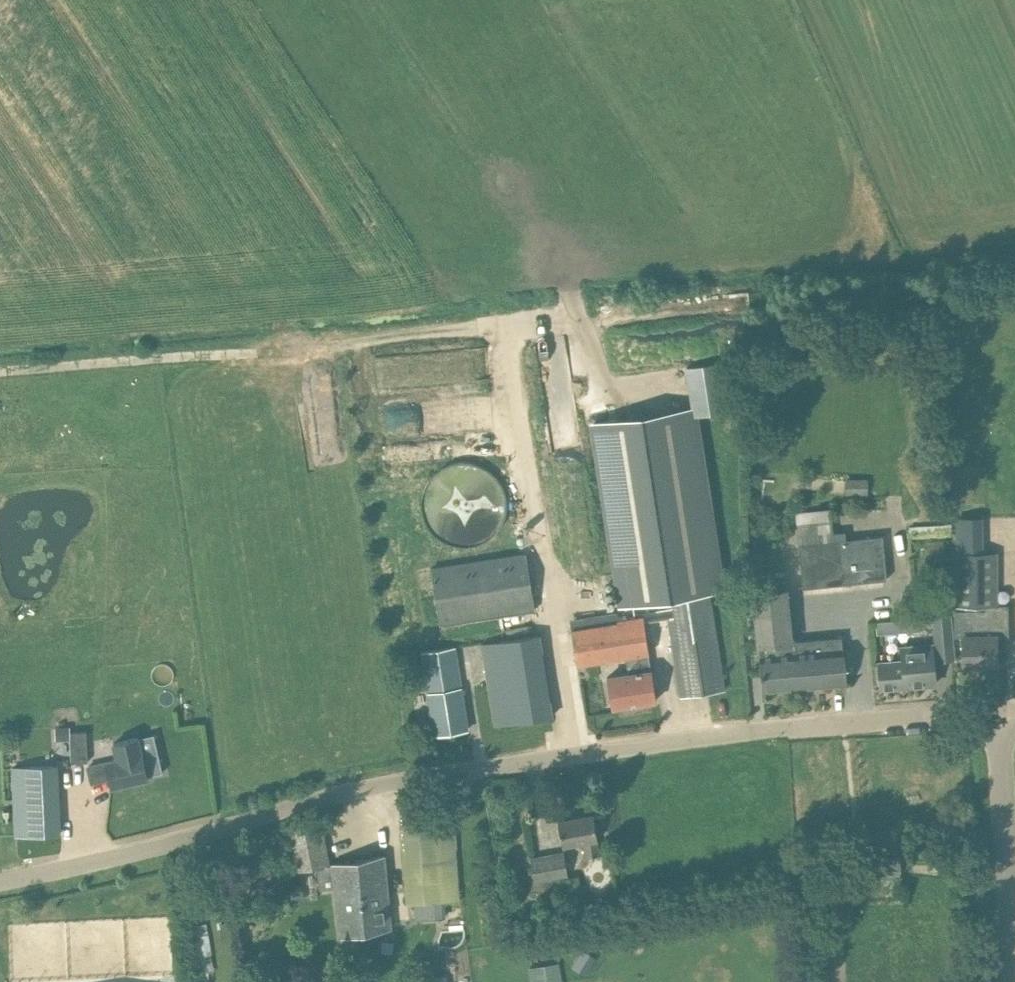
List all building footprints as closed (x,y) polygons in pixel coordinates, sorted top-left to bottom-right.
[(721,359),(685,365),(691,406),(692,414),(729,408),(721,359)] [(691,406),(593,421),(621,604),(666,597),(681,695),(725,688),(710,590),(721,589),(692,414),(691,406)] [(430,530),(494,525),(489,465),(425,469),(430,530)] [(866,481),(847,480),(846,495),(866,495),(866,481)] [(887,578),(882,534),(834,539),(831,507),(796,511),(803,587),(887,578)] [(983,516),(956,516),(957,551),(983,551),(983,516)] [(957,551),(957,605),(997,605),(997,551),(957,551)] [(536,609),(526,552),(431,567),(440,624),(536,609)] [(786,588),(754,591),(760,653),(792,650),(786,588)] [(987,610),(956,610),(956,634),(962,634),(963,643),(963,663),(997,663),(997,643),(997,634),(1007,634),(1007,605),(997,605),(987,605),(987,610)] [(950,614),(934,614),(938,657),(953,656),(953,636),(950,614)] [(644,618),(572,629),(577,664),(627,656),(629,673),(609,676),(613,706),(657,699),(644,618)] [(885,620),(876,621),(877,634),(897,632),(896,619),(885,620)] [(540,636),(483,645),(495,724),(553,715),(540,636)] [(900,658),(879,660),(881,687),(936,682),(932,642),(898,645),(900,658)] [(844,645),(802,649),(805,686),(847,683),(844,645)] [(468,729),(455,646),(422,651),(436,734),(468,729)] [(760,653),(763,690),(805,686),(802,649),(792,650),(760,653)] [(87,731),(71,732),(72,762),(88,761),(87,731)] [(147,775),(163,772),(158,749),(142,753),(138,737),(114,743),(117,758),(106,761),(107,762),(88,766),(92,782),(110,777),(112,786),(148,777),(147,775)] [(61,833),(58,765),(14,767),(17,835),(61,833)] [(452,801),(401,804),(408,903),(414,903),(415,919),(443,917),(442,901),(459,900),(452,801)] [(593,813),(558,819),(563,845),(583,842),(586,857),(600,854),(593,813)] [(370,878),(386,875),(385,855),(328,864),(320,822),(290,827),(297,870),(317,866),(320,889),(335,887),(336,898),(370,892),(369,887),(372,887),(370,878)] [(568,876),(564,851),(531,857),(535,881),(568,876)] [(370,892),(336,898),(341,935),(391,927),(386,875),(370,878),(372,887),(369,887),(370,892)] [(579,875),(561,879),(565,899),(583,895),(579,875)] [(531,981),(563,981),(562,962),(531,963),(531,981)] [(445,972),(425,975),(426,981),(447,981),(445,972)]
